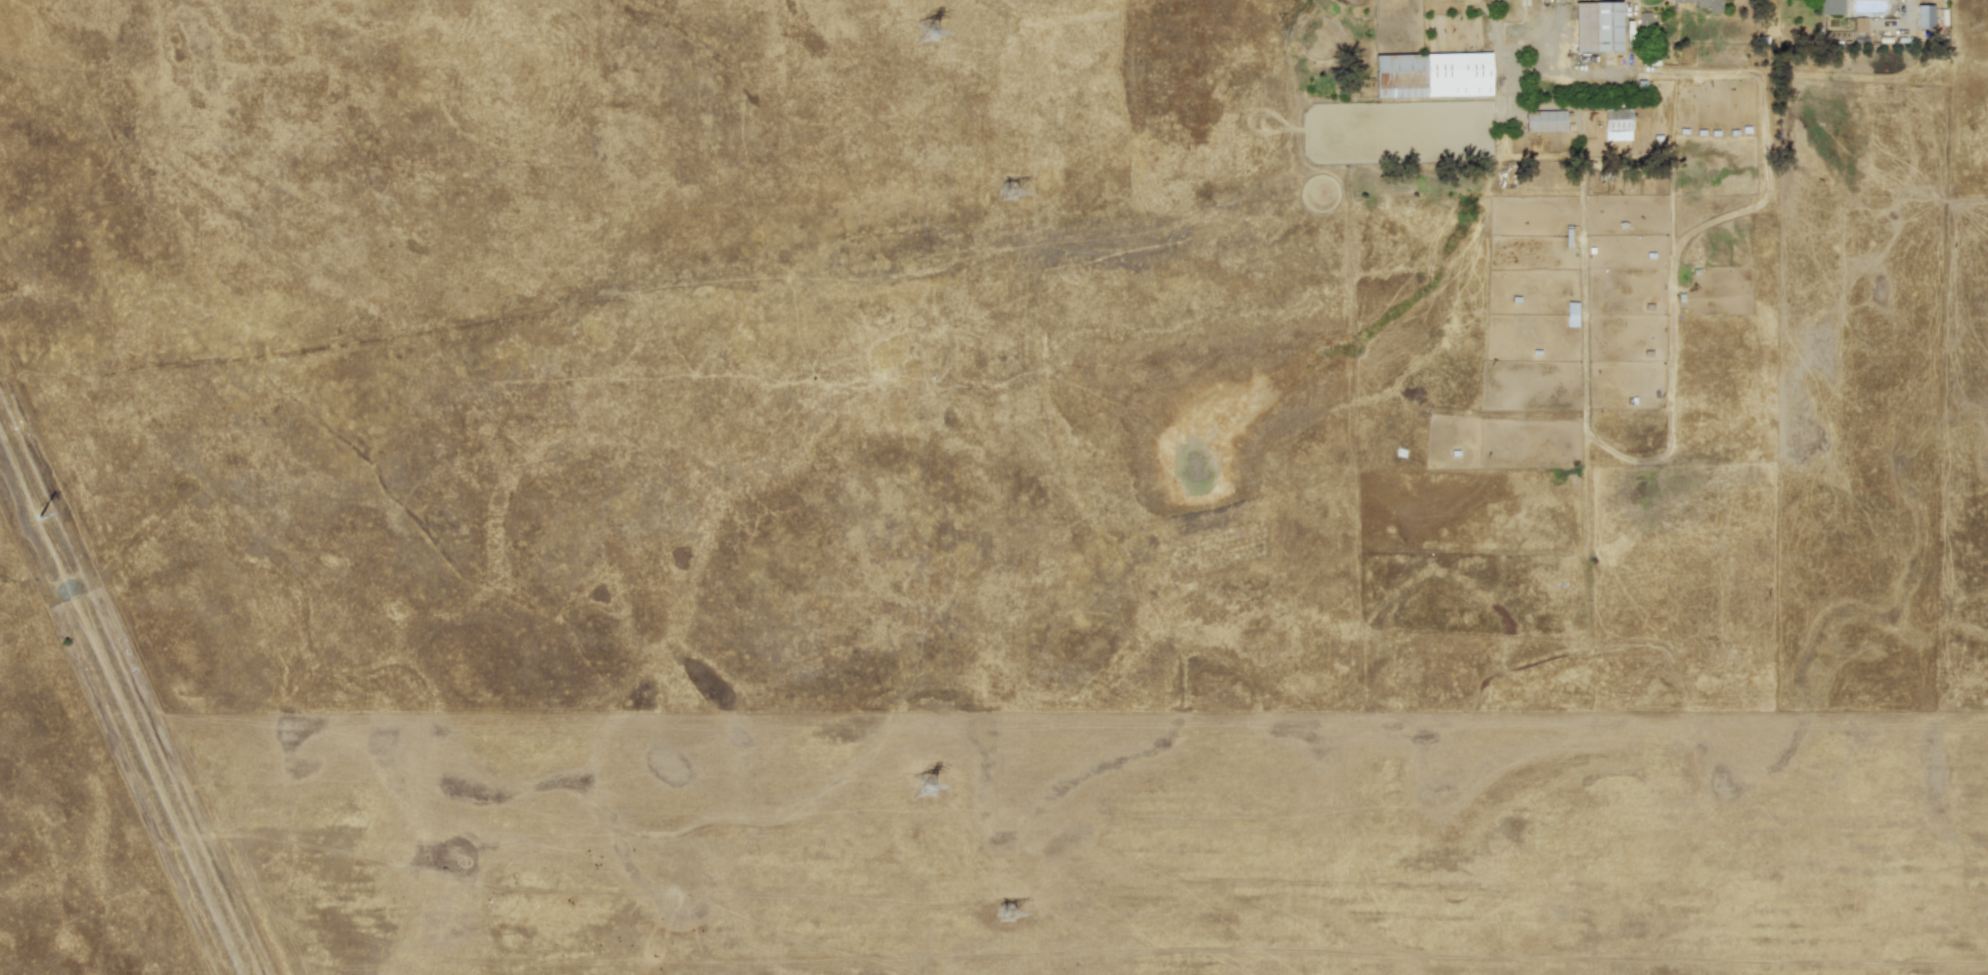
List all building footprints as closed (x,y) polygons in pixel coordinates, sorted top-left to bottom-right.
[(1695,1),(1695,7),(1708,7),(1708,12),(1722,12),(1722,0),(1672,0),(1672,2),(1695,1)] [(1843,0),(1821,0),(1821,14),(1843,14),(1843,0)] [(1573,2),(1574,52),(1621,51),(1620,1),(1573,2)] [(1932,5),(1915,5),(1915,29),(1932,28),(1932,5)] [(1650,26),(1650,12),(1638,12),(1638,27),(1650,26)] [(1854,17),(1853,40),(1865,40),(1865,18),(1854,17)] [(1376,97),(1491,95),(1490,52),(1375,55),(1376,97)] [(1604,140),(1631,140),(1630,108),(1603,109),(1604,140)] [(1565,111),(1525,111),(1525,131),(1565,131),(1565,111)]
